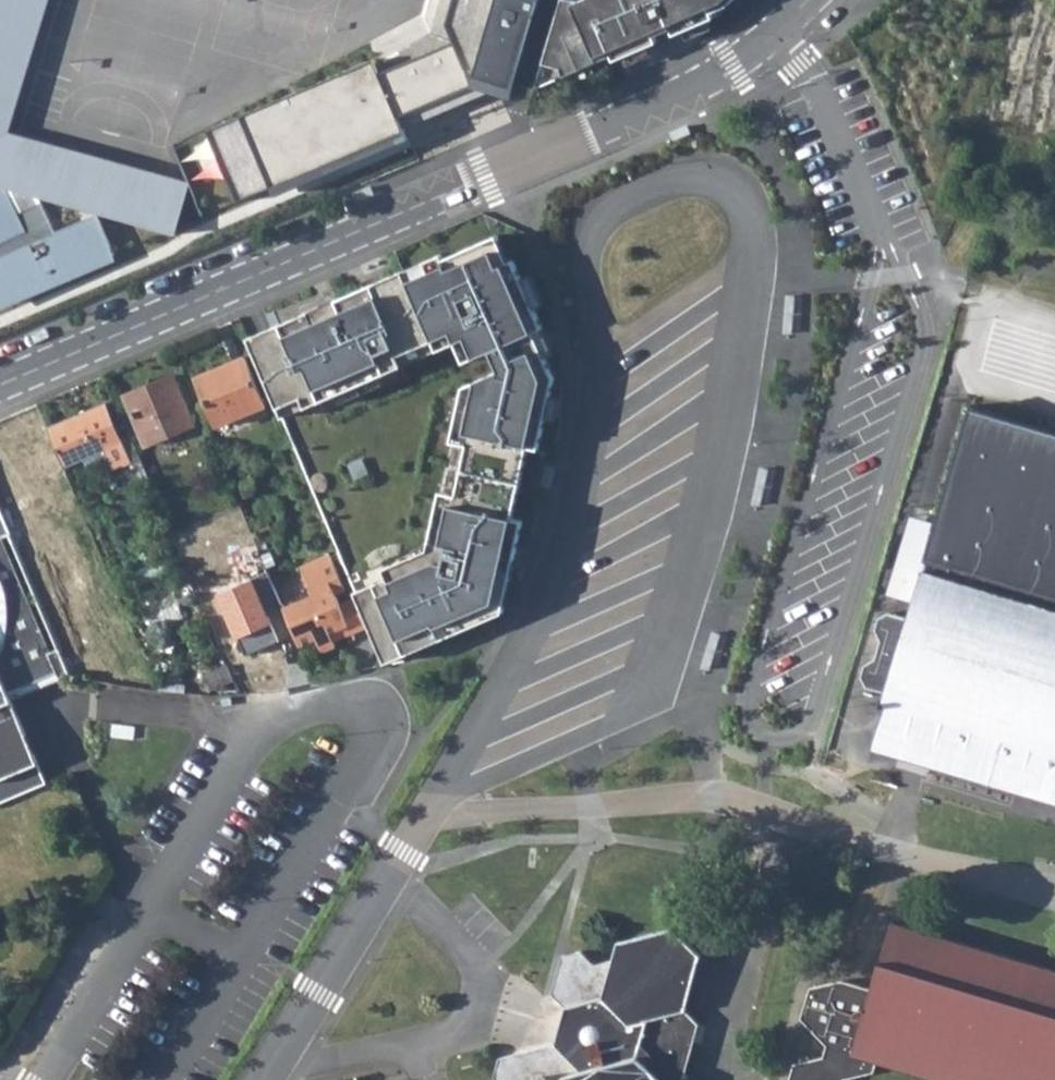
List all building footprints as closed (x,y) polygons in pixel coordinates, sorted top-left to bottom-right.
[(8,133),(48,0),(0,0),(0,131),(8,133)] [(173,146),(189,187),(203,217),(431,133),(445,112),(443,106),(463,98),(466,105),(512,95),(539,0),(439,0),(432,28),(375,55),(373,50),(242,104),(244,112),(207,126),(210,133),(173,146)] [(536,91),(612,59),(614,64),(658,45),(655,39),(680,29),(679,27),(694,20),(697,28),(714,21),(712,16),(727,10),(737,0),(586,0),(579,4),(566,0),(563,0),(562,3),(536,91)] [(8,133),(0,131),(0,160),(8,133)] [(0,160),(0,188),(173,238),(189,187),(8,133),(0,160)] [(41,202),(17,213),(7,193),(0,196),(0,307),(17,299),(19,304),(93,273),(92,268),(113,259),(96,218),(55,235),(41,202)] [(400,271),(246,337),(280,418),(399,366),(395,356),(449,333),(453,343),(463,338),(471,358),(488,351),(497,370),(472,381),(468,401),(458,399),(451,431),(467,434),(451,505),(435,501),(431,521),(436,523),(432,542),(427,541),(423,556),(401,566),(399,560),(381,568),(385,577),(353,591),(358,603),(369,630),(383,663),(500,612),(520,520),(510,518),(525,447),(536,449),(552,378),(531,332),(540,328),(510,260),(496,266),(484,240),(441,258),(439,254),(422,261),(426,272),(404,281),(400,271)] [(244,354),(195,374),(218,424),(265,404),(244,354)] [(170,376),(124,396),(146,446),(191,426),(170,376)] [(875,742),(924,757),(1054,797),(1054,427),(975,402),(940,519),(937,528),(911,520),(896,573),(906,576),(902,590),(920,595),(919,599),(875,742)] [(103,405),(48,430),(63,464),(63,465),(104,449),(114,471),(129,465),(103,405)] [(48,430),(0,450),(0,455),(22,507),(37,501),(27,480),(63,464),(48,430)] [(41,784),(8,703),(5,696),(53,676),(57,681),(69,676),(62,658),(14,542),(0,509),(0,800),(41,784)] [(940,519),(914,512),(911,520),(937,528),(940,519)] [(30,535),(14,542),(62,658),(80,651),(30,535)] [(274,589),(254,541),(229,551),(249,600),(274,589)] [(285,614),(300,650),(317,644),(322,657),(336,651),(332,642),(338,639),(340,643),(353,637),(341,611),(336,599),(345,595),(331,561),(311,570),(314,578),(306,582),(314,602),(285,614)] [(302,573),(306,582),(314,578),(311,570),(302,573)] [(891,587),(890,591),(919,599),(920,595),(902,590),(906,576),(896,573),(891,587)] [(369,630),(358,603),(341,611),(353,637),(369,630)] [(869,683),(886,688),(909,614),(892,609),(882,614),(878,626),(884,636),(877,656),(868,661),(864,673),(869,683)] [(232,683),(226,667),(200,677),(206,693),(232,683)] [(5,696),(8,703),(57,681),(53,676),(5,696)] [(799,1079),(849,1079),(850,1075),(877,1068),(880,1060),(943,1079),(1054,1079),(1054,970),(898,921),(893,923),(874,985),(844,978),(815,986),(806,1015),(829,1041),(825,1054),(804,1061),(799,1079)] [(500,1058),(495,1077),(497,1079),(700,1079),(712,1044),(685,1016),(699,967),(667,933),(616,943),(609,964),(593,966),(582,953),(562,957),(549,997),(561,1009),(554,1027),(547,1047),(500,1058)]
